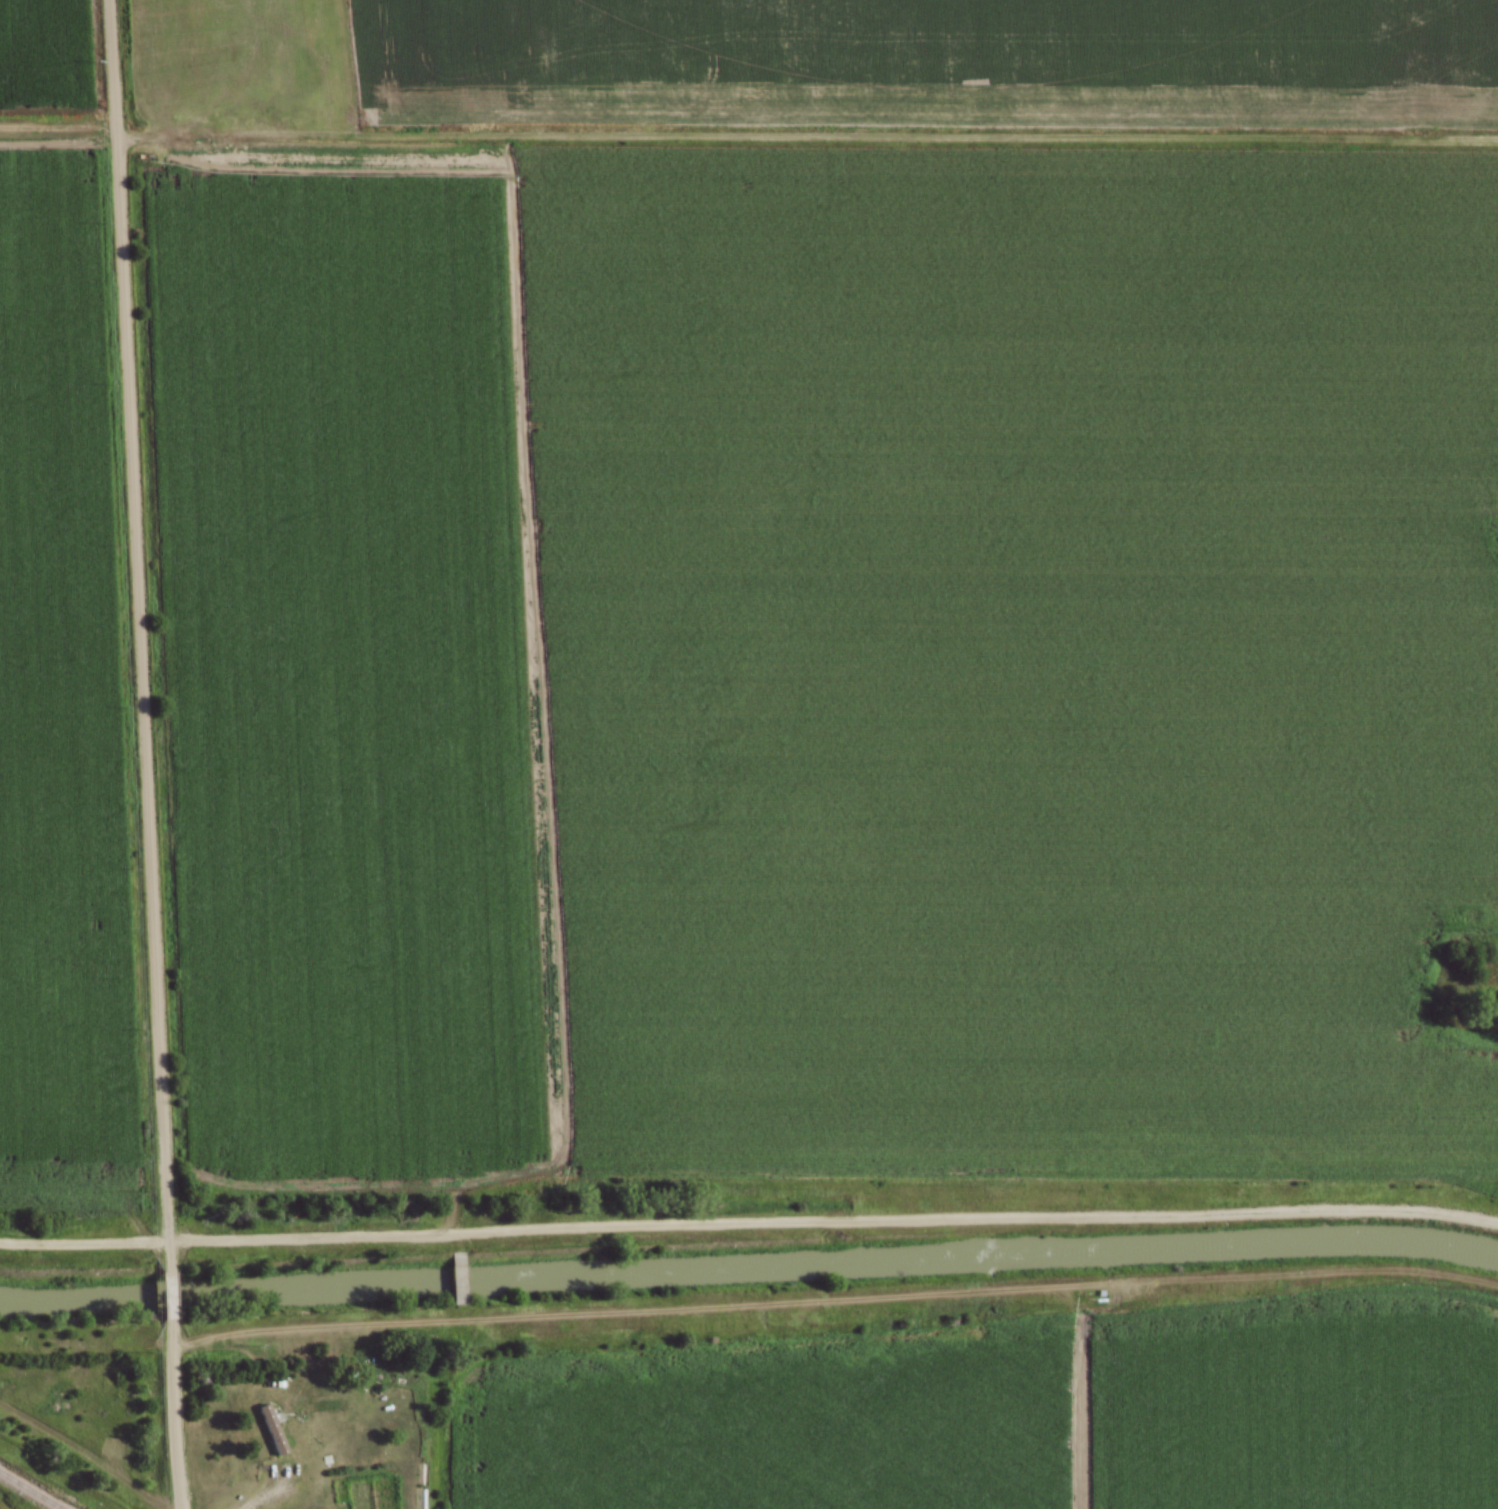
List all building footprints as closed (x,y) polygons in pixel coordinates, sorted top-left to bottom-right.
[(268,1452),(250,1403),(260,1400),(278,1449),(268,1452)] [(286,1453),(266,1406),(257,1410),(277,1457),(286,1453)]
